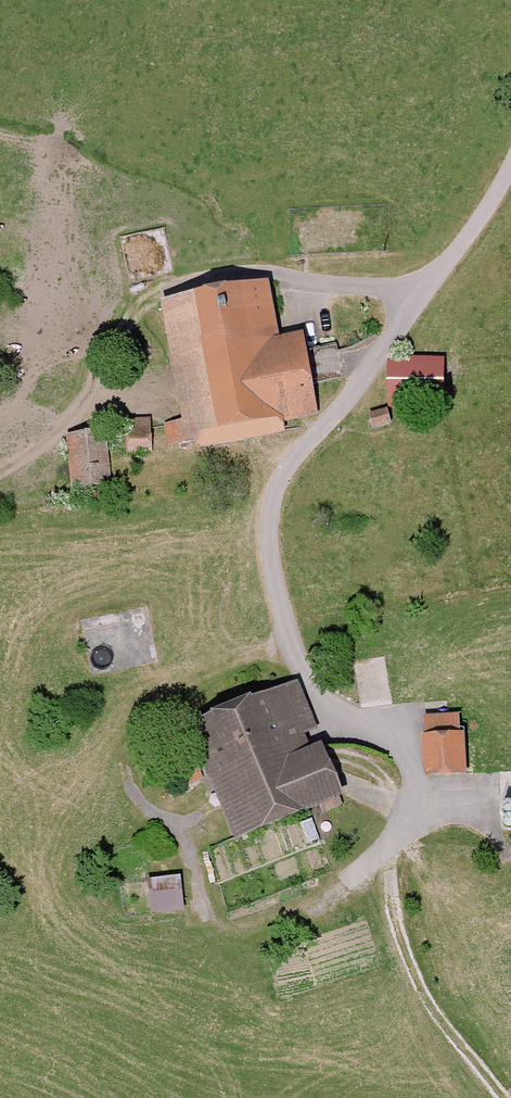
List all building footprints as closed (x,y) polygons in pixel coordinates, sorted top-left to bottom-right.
[(269,280),(160,298),(180,417),(164,420),(167,443),(193,439),(194,446),(285,431),(283,420),(318,414),(304,330),(278,334),(269,280)] [(444,357),(388,357),(388,406),(444,406),(444,357)] [(387,407),(368,413),(373,429),(392,423),(387,407)] [(150,420),(124,421),(126,452),(152,451),(150,420)] [(107,433),(68,436),(72,490),(111,487),(107,433)] [(212,713),(188,723),(236,839),(345,794),(323,740),(310,745),(305,733),(319,727),(298,677),(253,696),(252,692),(210,709),(212,713)] [(424,732),(421,732),(423,775),(466,773),(464,730),(460,731),(459,713),(424,715),(424,732)] [(180,875),(147,879),(150,912),(184,909),(180,875)]
